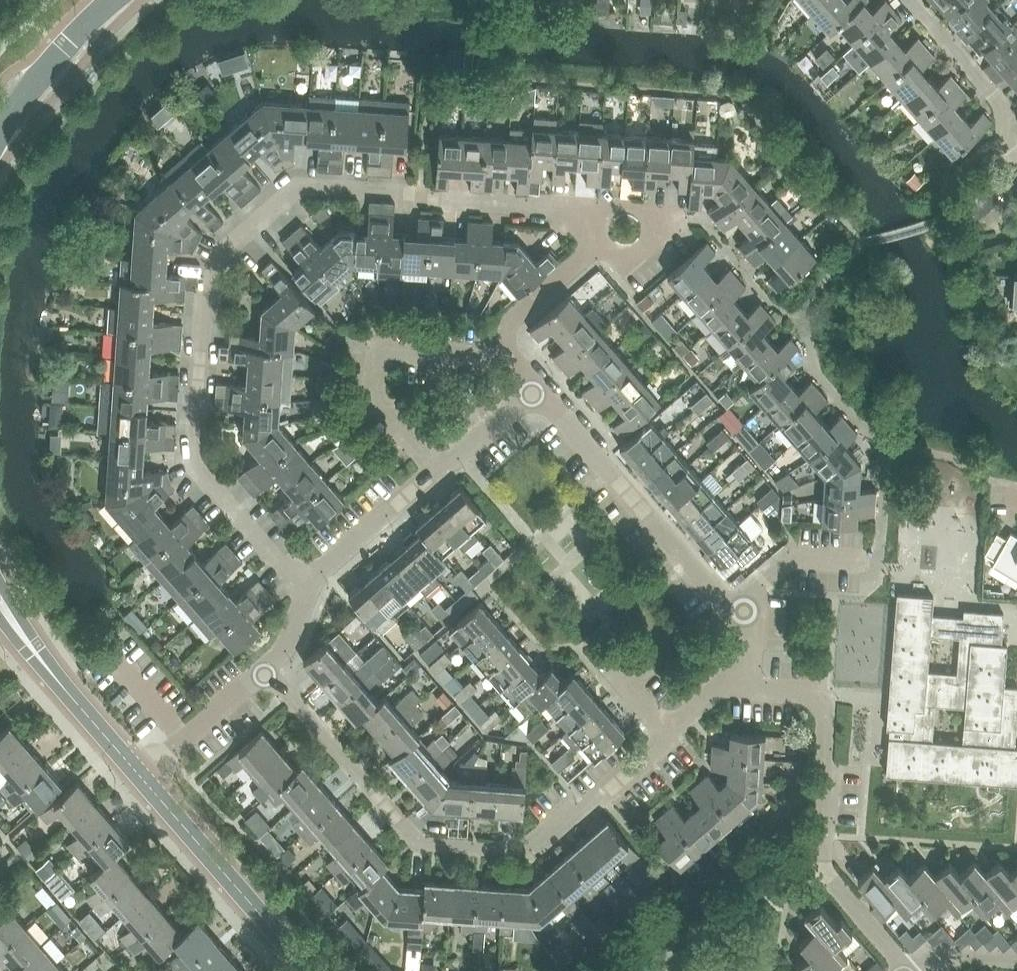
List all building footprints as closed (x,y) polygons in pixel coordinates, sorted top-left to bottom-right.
[(595,10),(607,11),(608,0),(596,0),(595,10)] [(640,14),(651,15),(652,0),(649,0),(641,0),(640,14)] [(813,13),(828,0),(802,0),(813,13)] [(839,24),(865,1),(866,0),(828,0),(813,13),(830,32),(839,24)] [(855,43),(894,8),(887,0),(884,0),(873,10),(865,1),(839,24),(855,43)] [(949,16),(967,0),(932,0),(931,0),(936,5),(938,3),(949,16)] [(962,35),(994,9),(986,0),(967,0),(949,16),(960,28),(958,30),(962,35)] [(994,9),(962,35),(967,41),(969,39),(976,47),(981,53),(985,49),(1014,24),(1006,15),(998,5),(994,9)] [(654,6),(653,16),(662,17),(662,7),(654,6)] [(855,43),(871,61),(897,38),(889,29),(903,18),(894,8),(855,43)] [(679,9),(678,21),(686,21),(687,10),(679,9)] [(990,75),(1016,51),(1016,27),(1014,24),(985,49),(994,59),(984,68),(990,75)] [(871,61),(887,80),(927,45),(918,36),(905,47),(897,38),(871,61)] [(887,80),(903,99),(929,76),(921,67),(935,55),(927,45),(887,80)] [(990,75),(996,82),(1006,74),(1015,84),(1016,83),(1016,51),(990,75)] [(302,54),(302,64),(310,64),(310,54),(302,54)] [(406,61),(405,68),(410,73),(416,73),(417,62),(406,61)] [(833,66),(825,73),(830,78),(838,71),(833,66)] [(903,99),(920,118),(959,83),(950,73),(937,84),(929,76),(903,99)] [(207,83),(196,92),(205,102),(216,93),(207,83)] [(920,118),(936,136),(962,113),(954,104),(968,92),(959,83),(920,118)] [(523,89),(523,101),(534,101),(535,86),(523,89)] [(311,93),(310,104),(308,139),(319,140),(317,169),(330,170),(335,106),(336,95),(311,93)] [(442,107),(466,108),(467,95),(443,93),(442,107)] [(335,106),(330,170),(343,171),(345,141),(357,142),(360,107),(361,97),(336,95),(335,106)] [(478,109),(479,96),(467,95),(466,108),(478,109)] [(664,96),(663,106),(673,106),(674,97),(664,96)] [(385,99),(361,97),(360,107),(357,142),(369,143),(367,173),(380,174),(385,99)] [(410,100),(385,99),(380,174),(392,174),(395,145),(407,146),(410,100)] [(722,103),(720,108),(722,112),(726,114),(733,112),(735,107),(734,102),(729,100),(722,103)] [(263,101),(228,132),(251,158),(260,150),(274,166),(275,170),(285,166),(263,101)] [(310,104),(263,101),(285,166),(295,163),(294,159),(296,138),(308,139),(310,104)] [(168,102),(160,109),(167,116),(174,109),(168,102)] [(962,113),(936,136),(952,156),(992,121),(983,111),(970,123),(962,113)] [(153,112),(149,116),(157,126),(161,122),(153,112)] [(544,163),(554,163),(556,128),(557,118),(534,116),(533,132),(532,140),(533,140),(531,179),(539,180),(542,180),(544,163)] [(587,183),(599,184),(602,132),(603,122),(580,120),(580,130),(577,165),(588,166),(587,183)] [(567,164),(577,165),(580,130),(556,128),(554,163),(553,181),(565,182),(567,164)] [(530,192),(531,179),(533,140),(532,140),(533,132),(511,131),(510,138),(507,173),(518,173),(517,191),(530,192)] [(228,132),(209,148),(252,197),(261,188),(241,166),(251,158),(228,132)] [(613,168),(623,168),(626,133),(602,132),(599,184),(611,185),(613,168)] [(451,169),(462,169),(464,135),(440,133),(437,185),(450,186),(451,169)] [(626,133),(623,168),(634,169),(633,187),(645,187),(649,135),(626,133)] [(471,188),(483,189),(487,136),(464,135),(462,169),(472,170),(471,188)] [(659,171),(669,172),(672,137),(649,135),(645,187),(657,188),(659,171)] [(497,172),(507,173),(510,138),(487,136),(483,189),(496,189),(497,172)] [(679,190),(690,191),(693,155),(695,155),(696,138),(672,137),(669,172),(680,172),(679,190)] [(201,139),(183,155),(213,190),(222,183),(242,205),(252,197),(209,148),(201,139)] [(130,145),(124,155),(134,161),(140,151),(130,145)] [(164,171),(172,181),(194,207),(214,230),(224,221),(204,198),(213,190),(183,155),(164,171)] [(704,190),(714,191),(716,157),(695,155),(693,155),(690,191),(689,207),(703,208),(704,190)] [(708,211),(716,220),(755,185),(731,158),(716,157),(714,191),(722,199),(708,211)] [(915,171),(907,179),(916,188),(924,180),(915,171)] [(531,179),(530,192),(538,192),(539,180),(531,179)] [(172,181),(136,212),(198,241),(203,232),(199,230),(185,214),(194,207),(172,181)] [(118,201),(121,194),(99,184),(96,191),(118,201)] [(738,218),(745,226),(771,203),(755,185),(716,220),(725,229),(738,218)] [(112,201),(108,208),(115,211),(118,204),(112,201)] [(368,231),(356,230),(354,264),(378,266),(383,201),(370,201),(368,231)] [(396,202),(383,201),(378,266),(378,272),(379,277),(403,278),(403,268),(406,233),(394,232),(396,202)] [(738,245),(747,254),(786,220),(771,203),(745,226),(752,234),(738,245)] [(323,206),(313,213),(319,221),(329,214),(323,206)] [(136,212),(133,258),(168,260),(169,248),(189,249),(193,251),(198,241),(136,212)] [(794,213),(786,220),(789,224),(797,217),(794,213)] [(418,234),(406,233),(403,268),(429,269),(432,218),(419,217),(418,234)] [(445,218),(432,218),(429,269),(453,271),(455,236),(443,236),(445,218)] [(467,237),(455,236),(453,271),(477,273),(481,221),(469,220),(467,237)] [(768,252),(775,260),(801,237),(789,224),(786,220),(747,254),(755,264),(768,252)] [(494,222),(481,221),(477,273),(502,274),(504,240),(493,240),(494,222)] [(301,223),(291,232),(335,281),(354,264),(356,230),(341,229),(321,246),(301,223)] [(291,232),(282,240),(302,263),(292,271),(316,297),(322,303),(340,287),(335,281),(291,232)] [(801,237),(775,260),(782,268),(769,280),(777,290),(816,255),(801,237)] [(519,241),(504,240),(502,274),(519,294),(558,260),(550,250),(536,261),(519,241)] [(669,275),(684,293),(710,271),(703,263),(716,251),(708,241),(669,275)] [(122,258),(121,282),(131,283),(186,287),(196,287),(197,274),(167,272),(168,260),(133,258),(122,258)] [(282,291),(272,300),(295,326),(314,309),(272,259),(262,268),(282,291)] [(684,293),(699,310),(739,276),(731,267),(717,279),(710,271),(684,293)] [(75,270),(75,278),(87,279),(88,271),(75,270)] [(699,310),(714,328),(741,305),(733,297),(747,286),(739,276),(699,310)] [(121,282),(119,307),(154,309),(155,297),(185,299),(186,287),(131,283),(121,282)] [(646,293),(636,302),(644,310),(653,301),(647,294),(646,293)] [(552,328),(559,336),(585,313),(569,295),(530,330),(539,339),(552,328)] [(401,298),(400,308),(413,309),(414,299),(401,298)] [(229,333),(228,345),(284,349),(284,350),(294,351),(295,326),(272,300),(261,309),(259,336),(229,333)] [(425,301),(425,309),(438,310),(438,302),(425,301)] [(714,328),(729,345),(769,311),(761,302),(748,313),(741,305),(714,328)] [(106,331),(117,331),(183,336),(184,323),(154,321),(154,309),(119,307),(108,306),(106,331)] [(566,344),(553,356),(561,365),(600,331),(608,324),(592,307),(585,313),(559,336),(566,344)] [(729,345),(744,362),(771,340),(764,332),(777,320),(769,311),(729,345)] [(662,313),(653,321),(668,337),(676,330),(662,313)] [(60,318),(59,326),(67,327),(68,319),(60,318)] [(644,324),(635,331),(642,340),(651,333),(644,324)] [(979,332),(977,333),(980,345),(982,345),(991,343),(988,330),(979,332)] [(117,331),(116,356),(151,358),(152,346),(182,348),(183,336),(117,331)] [(334,331),(322,341),(334,349),(343,342),(334,331)] [(582,363),(589,371),(615,348),(600,331),(561,365),(569,374),(582,363)] [(744,362),(759,380),(760,380),(790,354),(800,346),(791,336),(778,348),(771,340),(744,362)] [(682,337),(673,344),(681,353),(690,346),(682,337)] [(58,343),(57,352),(66,353),(67,344),(58,343)] [(248,360),(247,373),(292,375),(294,351),(284,350),(284,349),(228,345),(218,345),(218,358),(248,360)] [(692,347),(683,355),(691,364),(700,356),(692,347)] [(583,391),(591,400),(630,365),(615,348),(589,371),(596,379),(583,391)] [(750,388),(766,406),(792,383),(785,375),(798,363),(790,354),(760,380),(759,380),(750,388)] [(116,356),(114,381),(179,385),(180,372),(150,371),(151,358),(116,356)] [(322,360),(321,378),(331,378),(332,365),(322,360)] [(612,397),(619,405),(646,383),(630,365),(591,400),(599,409),(612,397)] [(55,367),(54,377),(64,378),(64,368),(55,367)] [(216,383),(215,395),(280,399),(288,400),(291,400),(292,375),(247,373),(246,385),(216,383)] [(50,388),(49,402),(66,403),(67,380),(54,379),(53,388),(50,388)] [(766,406),(781,423),(820,389),(812,379),(799,391),(792,383),(766,406)] [(102,380),(100,405),(112,406),(148,408),(148,396),(178,398),(179,385),(114,381),(102,380)] [(646,383),(619,405),(626,413),(613,425),(622,435),(661,401),(646,383)] [(470,385),(463,392),(472,402),(479,395),(470,385)] [(781,423),(796,440),(822,418),(815,410),(828,398),(820,389),(781,423)] [(707,391),(699,398),(706,406),(714,399),(707,391)] [(726,392),(720,397),(728,407),(734,401),(726,392)] [(244,410),(243,422),(279,424),(280,399),(215,395),(214,408),(244,410)] [(313,399),(312,416),(327,412),(328,398),(313,399)] [(706,406),(699,398),(691,405),(698,413),(706,406)] [(112,406),(111,430),(176,435),(177,422),(147,420),(148,408),(112,406)] [(728,407),(718,415),(733,432),(744,423),(729,406),(728,407)] [(796,440),(811,457),(850,423),(842,414),(829,426),(822,418),(796,440)] [(51,415),(51,427),(62,427),(62,415),(51,415)] [(623,444),(620,447),(633,462),(664,435),(668,432),(663,425),(658,428),(651,420),(623,444)] [(237,476),(246,485),(295,442),(279,424),(243,422),(242,436),(260,456),(237,476)] [(811,457),(825,474),(860,477),(861,463),(845,444),(858,433),(850,423),(811,457)] [(744,427),(736,434),(741,440),(749,433),(744,427)] [(723,429),(715,435),(722,443),(730,436),(723,429)] [(111,430),(109,455),(144,457),(145,445),(175,447),(176,435),(111,430)] [(633,462),(646,476),(676,450),(664,435),(633,462)] [(722,443),(715,435),(708,442),(714,450),(722,443)] [(348,439),(331,448),(346,465),(360,452),(348,439)] [(773,457),(760,441),(749,450),(763,466),(773,457)] [(277,475),(285,484),(311,461),(295,442),(246,485),(254,495),(277,475)] [(61,444),(50,444),(49,451),(56,452),(60,452),(61,444)] [(646,476),(658,491),(689,464),(676,450),(646,476)] [(109,455),(106,502),(171,480),(168,470),(165,471),(144,470),(144,457),(109,455)] [(748,458),(740,464),(747,472),(755,466),(748,458)] [(270,513),(279,523),(328,480),(311,461),(285,484),(293,494),(270,513)] [(658,491),(671,505),(701,479),(689,464),(658,491)] [(747,472),(740,464),(732,471),(739,479),(747,472)] [(825,474),(824,498),(876,502),(877,489),(859,488),(860,477),(825,474)] [(671,505),(683,520),(714,493),(701,479),(671,505)] [(106,502),(137,537),(163,514),(155,505),(171,491),(175,490),(171,480),(106,502)] [(328,480),(279,523),(287,532),(309,513),(318,522),(344,499),(328,480)] [(460,486),(445,499),(472,530),(487,517),(460,486)] [(773,486),(765,493),(772,501),(778,496),(780,494),(773,486)] [(683,520),(695,534),(726,508),(714,493),(683,520)] [(772,501),(765,493),(757,499),(764,508),(772,501)] [(772,501),(764,508),(773,518),(777,515),(778,514),(780,494),(778,496),(772,501)] [(784,495),(784,502),(792,503),(792,495),(784,495)] [(876,502),(824,498),(823,522),(857,524),(858,513),(875,514),(876,502)] [(90,499),(81,502),(83,508),(92,505),(90,499)] [(431,512),(458,542),(464,549),(478,537),(472,530),(445,499),(431,512)] [(128,545),(144,564),(202,513),(194,504),(171,523),(163,514),(137,537),(128,545)] [(695,534),(708,549),(739,522),(726,508),(695,534)] [(87,512),(79,519),(88,528),(95,521),(87,512)] [(431,512),(417,524),(443,555),(458,542),(431,512)] [(144,564),(161,583),(196,552),(188,543),(210,523),(202,513),(144,564)] [(739,522),(708,549),(721,564),(733,554),(742,564),(760,549),(751,538),(752,537),(739,522)] [(421,530),(407,543),(434,574),(449,561),(443,555),(417,524),(416,525),(421,530)] [(985,552),(991,557),(990,558),(993,560),(988,570),(1004,580),(1010,571),(1016,575),(1016,536),(1011,532),(1007,539),(997,533),(985,552)] [(177,601),(186,594),(234,551),(226,541),(204,561),(196,552),(161,583),(177,601)] [(393,555),(420,586),(426,593),(440,581),(434,574),(407,543),(393,555)] [(483,550),(490,558),(498,551),(491,543),(483,550)] [(186,594),(177,601),(193,619),(201,612),(228,589),(221,580),(243,560),(234,551),(186,594)] [(498,551),(490,558),(497,565),(505,558),(498,551)] [(393,555),(378,568),(405,599),(420,586),(393,555)] [(378,568),(364,581),(391,611),(405,599),(378,568)] [(454,575),(461,583),(469,576),(462,568),(454,575)] [(469,576),(461,583),(468,591),(476,584),(469,576)] [(210,638),(218,631),(267,588),(259,579),(236,598),(228,589),(201,612),(193,619),(210,638)] [(391,611),(364,581),(349,594),(360,607),(383,632),(397,619),(391,611)] [(267,588),(218,631),(235,650),(261,627),(253,617),(275,598),(267,588)] [(889,706),(886,731),(890,731),(887,767),(887,773),(1016,783),(1016,747),(1014,747),(1016,711),(1016,687),(1004,686),(1007,644),(1001,644),(1004,612),(990,612),(989,611),(985,610),(985,611),(964,609),(964,616),(932,615),(933,596),(910,594),(897,593),(889,706)] [(432,608),(438,616),(446,609),(439,601),(432,608)] [(450,628),(463,643),(494,616),(480,601),(450,628)] [(446,609),(438,616),(445,624),(453,617),(446,609)] [(463,643),(475,657),(506,631),(494,616),(463,643)] [(139,619),(133,626),(140,633),(146,627),(139,619)] [(403,634),(409,641),(417,634),(411,627),(403,634)] [(322,681),(345,662),(357,651),(340,630),(305,661),(322,681)] [(506,631),(475,657),(488,672),(519,645),(506,631)] [(417,634),(409,641),(416,649),(424,642),(417,634)] [(157,639),(151,644),(157,651),(163,646),(157,639)] [(488,672),(501,686),(531,659),(519,645),(488,672)] [(445,651),(438,658),(445,666),(452,659),(445,651)] [(381,664),(374,670),(383,680),(384,682),(403,666),(393,654),(381,664)] [(174,656),(165,663),(173,671),(181,664),(174,656)] [(404,667),(404,668),(410,675),(421,665),(415,657),(404,667)] [(339,701),(374,670),(381,664),(376,658),(369,664),(365,660),(353,671),(345,662),(322,681),(339,701)] [(445,666),(438,658),(430,665),(437,673),(445,666)] [(501,686),(513,701),(553,666),(544,674),(531,659),(501,686)] [(553,666),(513,701),(523,693),(527,698),(517,706),(525,715),(535,707),(574,673),(574,672),(565,680),(553,666)] [(179,669),(174,673),(180,679),(184,675),(179,669)] [(357,721),(363,715),(362,715),(378,700),(371,691),(383,680),(374,670),(339,701),(357,721)] [(544,700),(556,714),(587,687),(574,673),(535,707),(535,708),(544,700)] [(471,680),(463,687),(470,695),(477,688),(471,680)] [(470,695),(463,687),(455,694),(462,701),(470,695)] [(556,714),(569,728),(600,701),(587,687),(556,714)] [(444,690),(436,697),(445,708),(454,701),(444,690)] [(363,715),(379,735),(414,704),(406,694),(393,705),(384,695),(378,700),(362,715),(363,715)] [(569,747),(567,748),(571,752),(582,743),(612,716),(600,701),(569,728),(561,736),(569,747)] [(379,735),(396,754),(397,755),(414,741),(418,736),(419,735),(411,725),(423,714),(414,704),(379,735)] [(496,709),(488,716),(495,723),(503,717),(496,709)] [(495,723),(488,716),(480,722),(487,730),(495,723)] [(612,716),(582,743),(594,757),(595,758),(625,731),(612,716)] [(542,719),(534,726),(542,734),(549,727),(542,719)] [(517,723),(508,731),(515,738),(523,730),(517,723)] [(4,764),(28,744),(11,724),(0,733),(0,760),(4,764)] [(542,734),(534,726),(527,733),(532,740),(534,741),(542,734)] [(263,729),(227,760),(233,768),(236,771),(243,765),(250,773),(279,747),(263,729)] [(713,743),(712,755),(764,759),(765,735),(731,732),(730,744),(713,743)] [(440,735),(434,739),(443,749),(448,744),(440,735)] [(396,754),(390,759),(408,779),(443,749),(434,739),(426,746),(418,736),(414,741),(397,755),(396,754)] [(789,739),(788,751),(800,752),(801,750),(801,740),(789,739)] [(7,796),(45,763),(28,744),(4,764),(14,775),(0,787),(0,788),(7,796)] [(448,744),(443,749),(452,759),(457,754),(448,744)] [(262,800),(268,795),(268,794),(297,768),(279,747),(250,773),(259,784),(253,790),(262,800)] [(571,752),(567,748),(560,755),(567,763),(574,756),(571,752)] [(408,779),(424,798),(447,779),(439,770),(452,759),(443,749),(408,779)] [(520,752),(519,760),(528,761),(528,753),(520,752)] [(560,755),(552,762),(559,770),(567,763),(560,755)] [(728,768),(727,779),(762,782),(764,759),(712,755),(711,767),(728,768)] [(227,760),(220,767),(226,774),(233,768),(227,760)] [(499,783),(497,813),(524,815),(528,761),(519,760),(517,760),(516,767),(513,767),(512,783),(499,783)] [(45,763),(7,796),(15,804),(20,800),(30,812),(62,783),(45,763)] [(289,794),(297,804),(321,783),(303,763),(297,768),(268,794),(268,795),(277,805),(289,794)] [(433,808),(471,811),(475,764),(461,763),(460,780),(447,779),(424,798),(433,808)] [(471,811),(497,813),(499,783),(487,782),(488,765),(475,764),(471,811)] [(709,772),(699,780),(734,820),(761,796),(762,782),(727,779),(720,785),(709,772)] [(702,801),(693,809),(717,835),(734,820),(699,780),(690,788),(702,801)] [(62,810),(72,822),(96,801),(78,781),(41,813),(49,823),(62,810)] [(294,823),(293,824),(302,834),(338,802),(321,783),(297,804),(305,813),(294,823)] [(68,845),(76,854),(114,821),(96,801),(72,822),(82,833),(68,845)] [(323,834),(331,843),(355,822),(338,802),(302,834),(311,844),(323,834)] [(673,803),(664,811),(699,850),(717,835),(693,809),(685,816),(673,803)] [(788,805),(787,818),(796,819),(797,806),(788,805)] [(699,850),(664,811),(655,819),(666,832),(658,840),(681,866),(699,850)] [(261,815),(250,825),(254,830),(260,836),(271,827),(261,815)] [(608,819),(588,836),(608,860),(618,852),(629,864),(640,854),(608,819)] [(461,820),(460,835),(469,835),(470,821),(461,820)] [(97,850),(106,860),(114,852),(116,854),(131,841),(114,821),(76,854),(83,862),(97,850)] [(327,863),(336,873),(372,842),(355,822),(331,843),(339,852),(327,863)] [(588,836),(569,853),(600,889),(610,880),(604,874),(613,865),(608,860),(588,836)] [(25,838),(16,845),(28,859),(36,851),(25,838)] [(278,841),(270,848),(275,854),(277,856),(285,849),(278,841)] [(372,842),(336,873),(345,883),(352,877),(360,886),(365,882),(382,866),(383,867),(390,862),(372,842)] [(285,849),(277,856),(287,867),(295,860),(285,849)] [(87,898),(95,907),(133,873),(116,854),(114,852),(106,860),(91,873),(102,885),(87,898)] [(569,853),(549,870),(570,894),(574,899),(583,891),(589,898),(600,889),(569,853)] [(50,857),(36,869),(45,879),(59,866),(50,857)] [(985,873),(1002,892),(997,897),(1002,903),(1008,909),(1016,901),(1016,879),(1011,872),(1011,871),(1001,860),(985,873)] [(960,874),(977,893),(972,898),(987,916),(1002,903),(997,897),(1002,892),(985,873),(975,861),(960,874)] [(935,875),(934,875),(951,894),(946,899),(957,911),(972,898),(977,893),(960,874),(950,862),(935,875)] [(909,876),(926,895),(921,900),(931,912),(946,899),(951,894),(934,875),(935,875),(924,863),(909,876)] [(884,877),(901,897),(895,901),(896,902),(906,913),(921,900),(926,895),(909,876),(899,864),(884,877)] [(874,865),(858,879),(874,897),(870,902),(881,915),(896,902),(895,901),(901,897),(884,877),(874,865)] [(368,897),(377,907),(400,886),(383,867),(382,866),(365,882),(347,897),(356,908),(368,897)] [(549,870),(529,887),(527,919),(540,920),(545,915),(552,924),(567,912),(570,915),(580,906),(574,899),(570,894),(549,870)] [(653,872),(642,881),(650,891),(653,888),(661,881),(653,872)] [(117,903),(127,913),(150,893),(133,873),(95,907),(103,915),(117,903)] [(767,875),(758,884),(766,893),(774,886),(775,885),(767,875)] [(309,876),(301,883),(311,893),(318,887),(309,876)] [(67,879),(55,890),(63,900),(75,889),(67,879)] [(425,880),(425,888),(426,888),(423,927),(436,928),(437,912),(450,913),(452,882),(425,880)] [(452,882),(450,913),(462,914),(461,930),(466,930),(465,945),(473,946),(474,931),(478,884),(452,882)] [(473,946),(473,947),(486,948),(487,932),(488,932),(488,923),(500,923),(501,917),(503,885),(478,884),(474,931),(473,946)] [(503,885),(501,917),(500,933),(514,934),(515,918),(527,919),(529,887),(503,885)] [(400,886),(377,907),(385,916),(410,918),(407,955),(421,956),(423,927),(426,888),(425,888),(400,886)] [(323,889),(313,897),(325,911),(330,907),(331,898),(323,889)] [(634,889),(624,898),(632,906),(642,898),(634,889)] [(49,908),(57,901),(50,893),(42,900),(49,908)] [(122,937),(129,946),(167,913),(150,893),(127,913),(136,924),(122,937)] [(731,893),(728,898),(734,902),(737,897),(731,893)] [(57,901),(48,909),(55,917),(64,909),(57,901)] [(805,917),(815,929),(832,948),(838,944),(853,931),(842,918),(837,922),(821,903),(805,917)] [(28,925),(12,908),(0,919),(0,950),(28,925)] [(339,909),(331,917),(342,929),(347,924),(348,918),(339,909)] [(161,953),(176,940),(184,932),(183,931),(167,913),(129,946),(137,954),(151,942),(161,953)] [(579,919),(590,931),(596,925),(585,913),(579,919)] [(605,913),(595,922),(603,931),(613,922),(605,913)] [(178,970),(179,970),(217,938),(199,918),(183,931),(184,932),(176,940),(185,950),(171,963),(178,970)] [(75,921),(69,926),(81,940),(86,934),(75,921)] [(96,921),(87,929),(95,938),(105,930),(96,921)] [(942,924),(927,937),(934,945),(941,939),(941,940),(947,946),(955,939),(942,924)] [(16,967),(44,943),(28,925),(0,950),(0,967),(9,959),(16,967)] [(810,953),(826,970),(831,970),(833,969),(848,956),(838,944),(832,948),(815,929),(800,942),(810,953)] [(906,929),(899,935),(898,936),(911,951),(927,936),(921,930),(913,937),(906,929)] [(359,931),(350,939),(363,953),(367,940),(359,931)] [(977,934),(969,941),(976,948),(983,941),(977,934)] [(1005,937),(998,944),(1004,950),(1011,944),(1005,937)] [(203,970),(218,970),(233,957),(217,938),(179,970),(195,970),(200,967),(203,970)] [(367,940),(363,953),(365,956),(368,960),(377,952),(367,940)] [(59,960),(44,943),(16,967),(20,970),(47,970),(59,960)] [(799,970),(826,970),(810,953),(795,967),(799,970)] [(218,970),(245,970),(233,957),(218,970)] [(870,966),(874,970),(879,970),(884,967),(877,959),(870,966)] [(59,960),(47,970),(68,970),(59,960)] [(422,970),(437,970),(438,961),(423,960),(422,970)]
